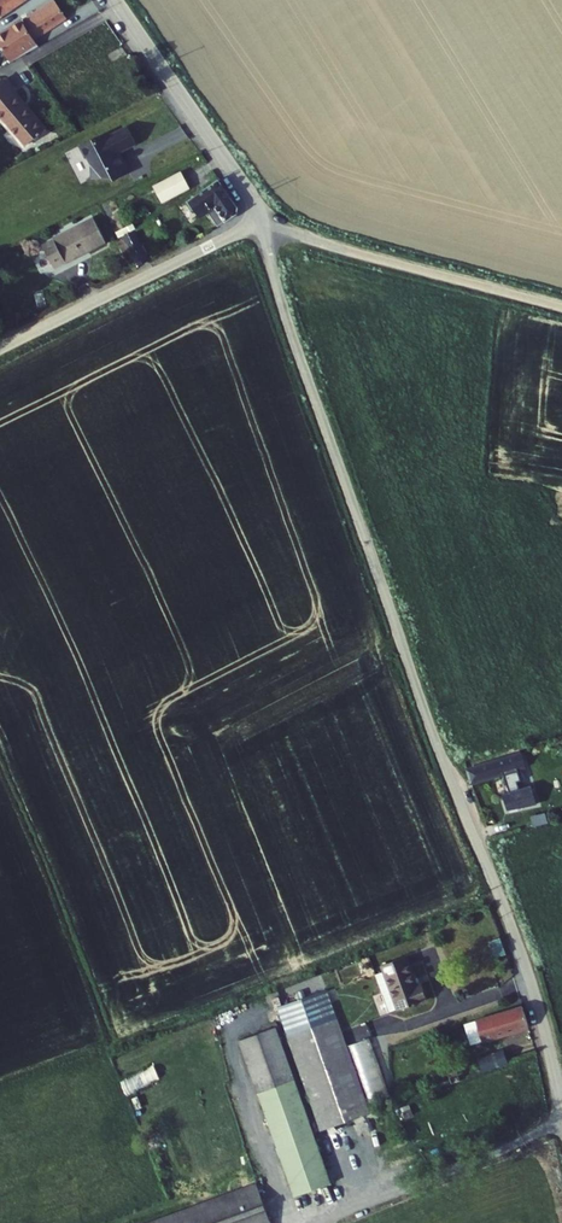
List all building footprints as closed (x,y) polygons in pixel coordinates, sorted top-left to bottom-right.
[(29,33),(62,14),(54,0),(42,0),(0,25),(0,46),(8,60),(36,45),(29,33)] [(9,3),(15,0),(0,0),(0,14),(12,7),(9,3)] [(29,145),(48,128),(5,79),(0,84),(0,112),(29,145)] [(104,172),(125,171),(127,174),(142,165),(137,156),(136,157),(132,150),(129,151),(128,148),(148,137),(138,119),(107,136),(105,132),(91,140),(98,152),(99,152),(103,158),(104,172)] [(158,185),(166,200),(193,186),(185,170),(158,185)] [(226,223),(245,206),(220,177),(199,195),(197,201),(196,202),(202,209),(208,203),(212,207),(226,223)] [(202,209),(205,213),(212,207),(208,203),(202,209)] [(78,252),(79,254),(88,249),(87,247),(101,240),(103,242),(120,233),(106,208),(56,234),(68,257),(78,252)] [(138,228),(150,248),(160,243),(149,222),(138,228)] [(160,243),(150,248),(156,259),(166,254),(160,243)] [(531,744),(535,757),(544,754),(540,741),(531,744)] [(535,757),(531,744),(477,760),(481,772),(513,763),(518,783),(512,784),(515,799),(546,795),(541,776),(529,779),(527,772),(531,771),(528,759),(535,757)] [(495,958),(506,954),(500,937),(489,940),(495,958)] [(421,949),(398,957),(412,1002),(443,992),(437,976),(431,978),(421,949)] [(322,991),(276,1009),(309,1096),(321,1130),(367,1113),(322,991)] [(519,1004),(500,1011),(508,1033),(526,1026),(519,1004)] [(276,1009),(267,1012),(299,1099),(309,1096),(276,1009)] [(500,1011),(488,1014),(491,1023),(486,1025),(489,1032),(494,1030),(496,1036),(508,1033),(500,1011)] [(315,1141),(299,1099),(267,1012),(231,1026),(279,1155),(315,1141)] [(479,1037),(474,1038),(477,1047),(482,1045),(479,1037)] [(504,1050),(509,1063),(529,1055),(524,1042),(504,1050)] [(155,1067),(121,1079),(127,1093),(160,1082),(155,1067)] [(295,1198),(331,1185),(315,1141),(279,1155),(295,1198)] [(256,1180),(133,1222),(271,1222),(256,1180)]
